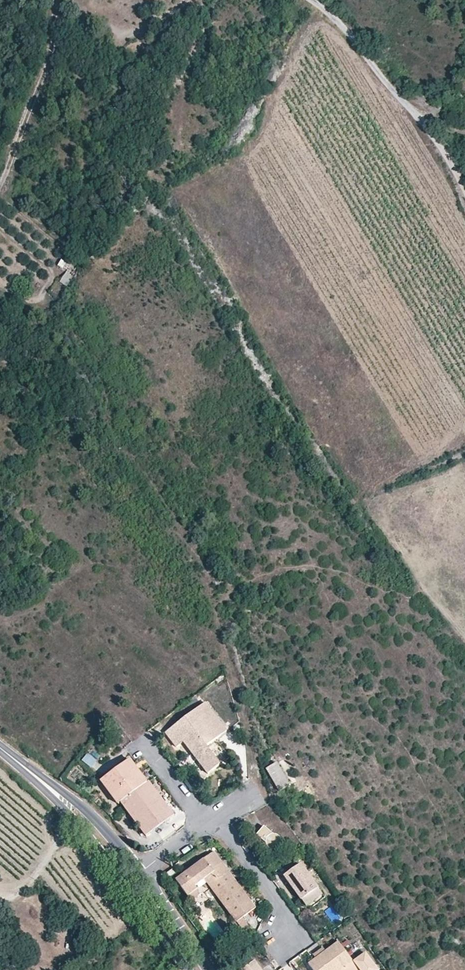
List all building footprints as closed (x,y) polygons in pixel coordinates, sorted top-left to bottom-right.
[(75,273),(69,268),(66,272),(73,277),(75,273)] [(67,287),(73,277),(66,272),(60,282),(67,287)] [(227,732),(205,703),(165,733),(176,747),(183,742),(208,775),(221,765),(207,746),(216,740),(227,732)] [(98,762),(88,754),(82,761),(92,770),(98,762)] [(147,783),(130,760),(101,781),(119,805),(121,803),(146,837),(175,816),(152,786),(149,782),(147,783)] [(290,786),(277,763),(266,770),(279,792),(290,786)] [(278,836),(273,835),(264,827),(256,836),(266,844),(269,849),(273,851),(275,851),(277,850),(280,848),(281,845),(281,838),(278,836)] [(256,909),(214,852),(199,864),(176,881),(188,897),(198,890),(195,886),(205,879),(235,920),(237,923),(242,919),(256,909)] [(323,895),(301,864),(284,877),(299,897),(306,907),(323,895)] [(176,874),(172,870),(167,873),(171,878),(176,874)] [(334,922),(340,917),(332,906),(325,911),(334,922)] [(248,927),(242,919),(237,923),(240,928),(243,931),(248,927)] [(240,928),(237,923),(235,920),(231,922),(236,930),(240,928)] [(366,953),(354,962),(338,942),(326,951),(322,955),(316,959),(308,965),(312,969),(378,969),(366,953)] [(322,955),(326,951),(323,948),(313,955),(316,959),(322,955)] [(255,960),(242,969),(262,969),(255,960)]
